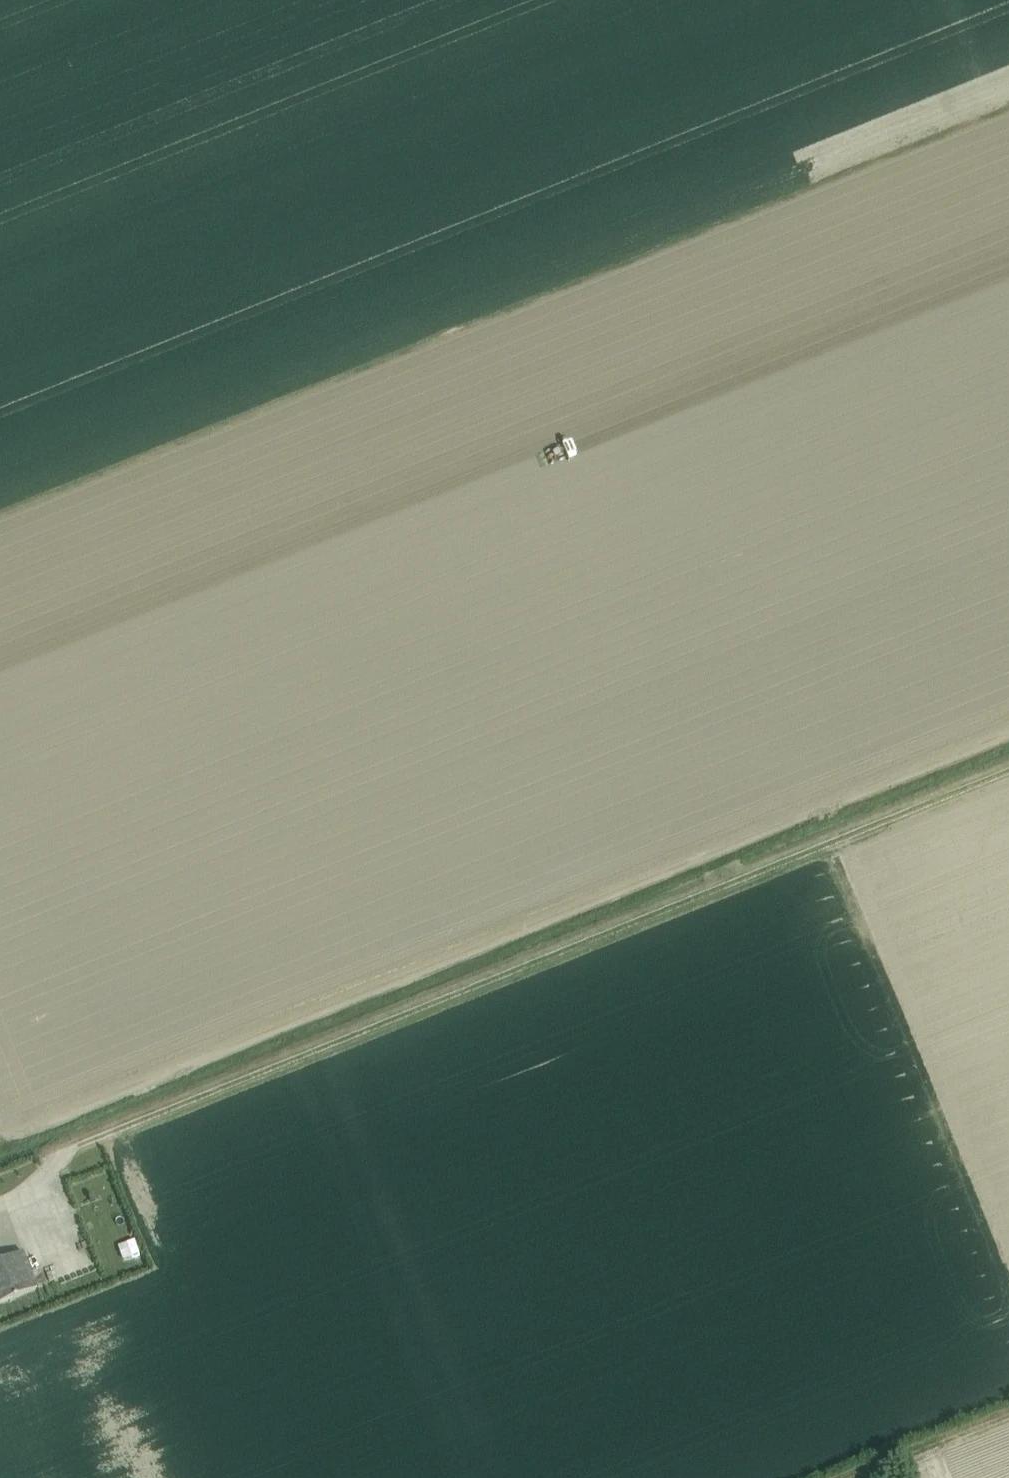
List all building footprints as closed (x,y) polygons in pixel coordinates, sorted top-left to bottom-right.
[(38,1289),(23,1253),(0,1262),(0,1304),(38,1289)]
